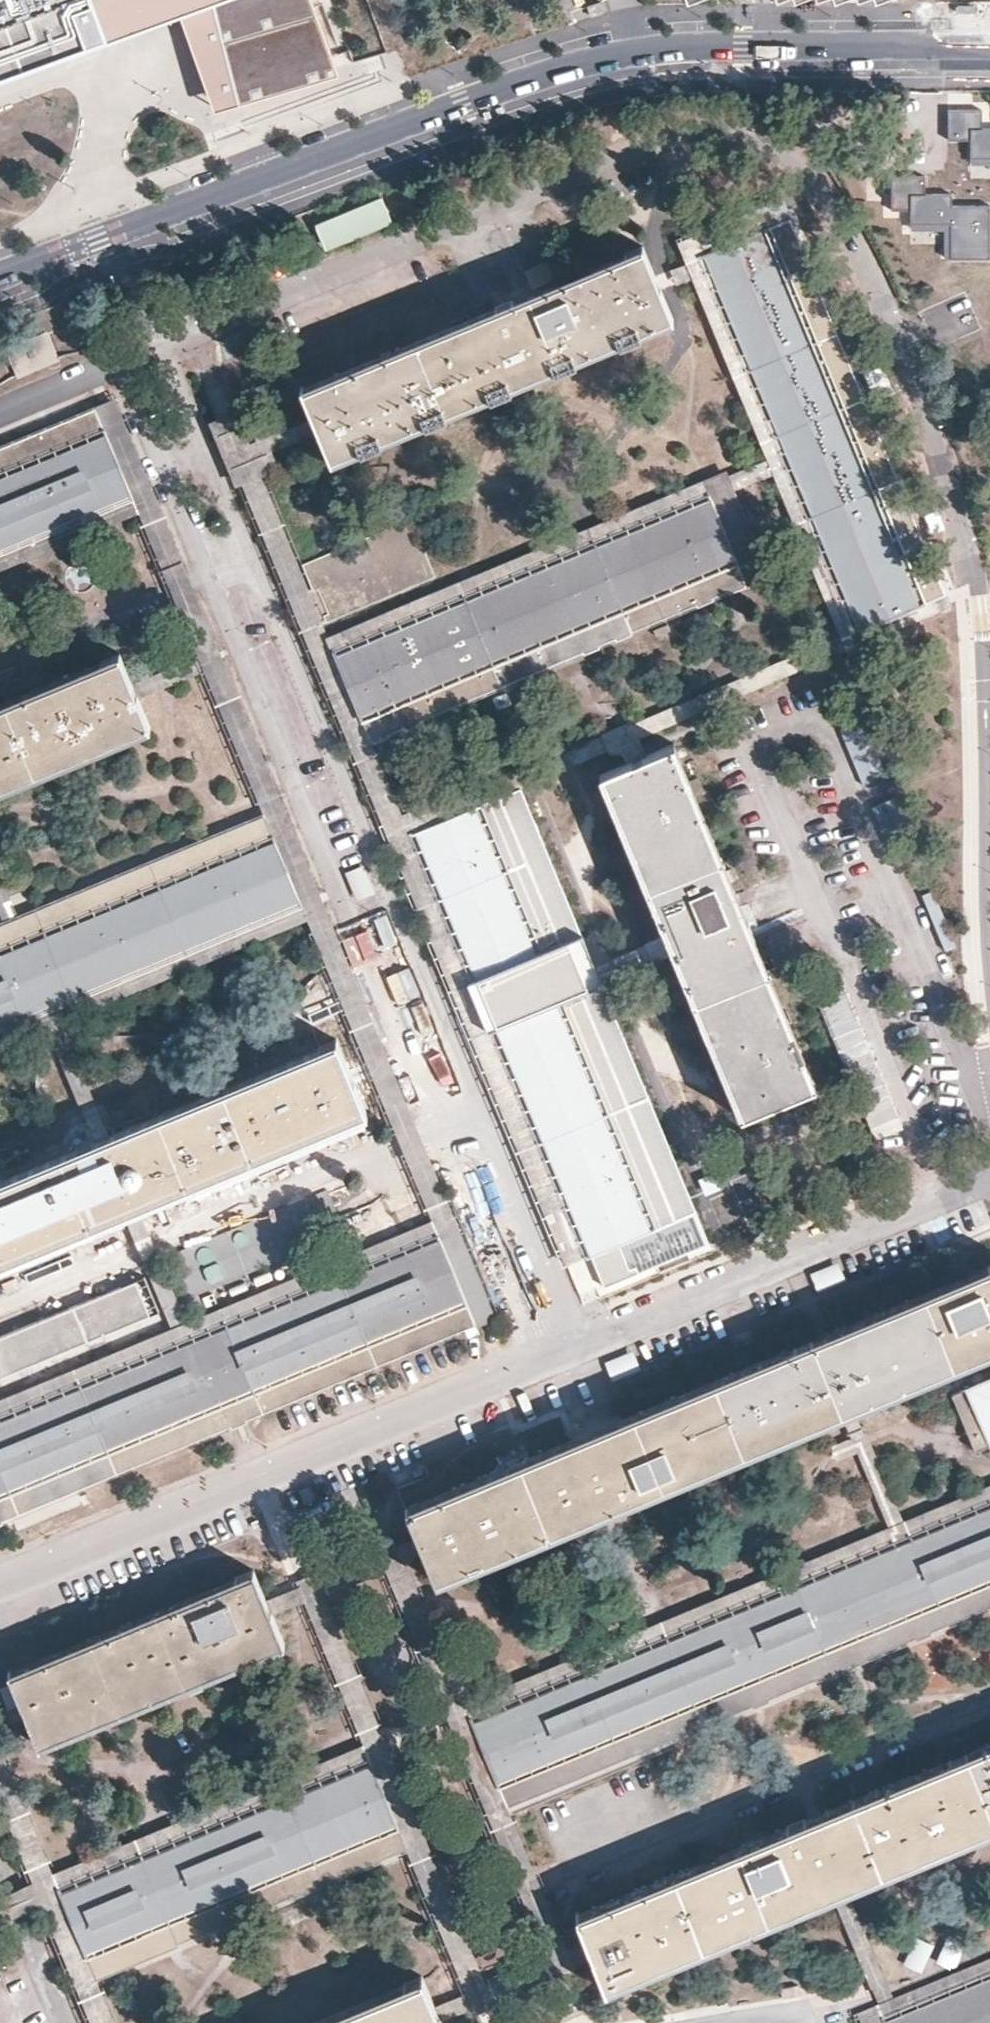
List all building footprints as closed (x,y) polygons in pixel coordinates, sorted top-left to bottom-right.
[(341,87),(321,0),(0,0),(0,92),(117,54),(140,46),(190,31),(220,120),(341,87)] [(591,12),(605,8),(603,0),(594,0),(588,2),(591,12)] [(981,130),(981,109),(948,110),(948,140),(971,140),(971,159),(989,159),(989,129),(981,130)] [(951,258),(989,257),(988,203),(950,204),(949,192),(921,193),(920,172),(887,173),(888,203),(910,203),(911,222),(950,222),(951,258)] [(323,254),(390,226),(378,199),(312,227),(323,254)] [(774,233),(794,225),(786,204),(679,241),(688,264),(705,257),(774,233)] [(794,225),(774,233),(927,610),(948,600),(794,225)] [(927,610),(774,233),(705,257),(859,638),(927,610)] [(683,316),(654,244),(575,277),(461,323),(303,388),(319,428),(333,461),(535,378),(683,316)] [(561,275),(558,268),(553,257),(525,269),(529,279),(532,287),(561,275)] [(845,645),(859,638),(705,257),(688,264),(705,307),(845,645)] [(61,357),(50,331),(11,347),(23,373),(61,357)] [(211,420),(217,434),(238,485),(242,484),(261,476),(281,467),(256,402),(244,407),(211,420)] [(109,433),(98,407),(0,448),(0,478),(109,433)] [(133,495),(109,433),(0,478),(0,549),(133,495)] [(577,1293),(597,1284),(588,1262),(411,838),(372,742),(362,718),(335,656),(326,636),(299,568),(261,476),(242,484),(351,752),(428,939),(577,1293)] [(703,476),(326,636),(335,656),(713,499),(703,476)] [(0,549),(0,573),(142,514),(138,505),(133,495),(0,549)] [(362,718),(739,561),(713,499),(335,656),(362,718)] [(325,625),(435,579),(412,523),(302,568),(313,594),(317,593),(327,616),(322,618),(325,625)] [(739,561),(362,718),(372,742),(748,585),(739,561)] [(163,719),(133,647),(0,704),(0,787),(163,719)] [(861,782),(882,773),(862,719),(840,728),(861,782)] [(809,1078),(659,728),(586,757),(734,1111),(809,1078)] [(503,799),(481,807),(557,994),(658,1233),(588,1262),(597,1284),(688,1244),(600,1036),(503,799)] [(557,994),(481,807),(411,838),(588,1262),(658,1233),(557,994)] [(0,929),(0,953),(23,943),(274,843),(265,820),(0,929)] [(49,1009),(301,907),(274,843),(23,943),(0,953),(0,1029),(49,1009)] [(358,902),(375,896),(365,868),(348,874),(358,902)] [(0,1029),(0,1051),(309,924),(301,907),(49,1009),(0,1029)] [(875,1144),(903,1133),(860,1022),(832,1033),(875,1144)] [(0,1184),(0,1268),(138,1211),(382,1111),(353,1042),(105,1143),(0,1184)] [(328,1188),(169,1254),(186,1298),(303,1249),(299,1239),(343,1221),(328,1188)] [(351,1228),(372,1237),(383,1212),(362,1203),(351,1228)] [(442,1238),(435,1219),(0,1401),(0,1422),(188,1342),(442,1238)] [(466,1300),(442,1238),(188,1342),(0,1422),(0,1495),(466,1300)] [(156,1309),(139,1265),(0,1322),(0,1377),(156,1309)] [(414,1506),(444,1575),(852,1403),(986,1348),(989,1346),(989,1270),(414,1506)] [(0,1495),(0,1526),(42,1508),(478,1328),(466,1300),(0,1495)] [(986,1348),(981,1374),(989,1370),(989,1346),(986,1348)] [(981,1374),(936,1392),(960,1451),(975,1444),(978,1453),(989,1448),(989,1370),(981,1374)] [(473,1726),(989,1509),(989,1488),(466,1707),(473,1726)] [(989,1583),(989,1509),(473,1726),(500,1793),(989,1583)] [(572,1978),(576,1977),(509,1814),(500,1793),(473,1726),(466,1707),(420,1589),(401,1542),(377,1551),(550,1987),(572,1978)] [(257,1566),(53,1650),(11,1667),(42,1742),(288,1640),(266,1587),(257,1566)] [(407,1851),(473,2015),(495,2007),(318,1566),(296,1575),(363,1743),(371,1762),(397,1827),(407,1851)] [(500,1793),(509,1814),(989,1610),(989,1583),(500,1793)] [(0,1740),(0,1811),(87,2022),(117,2022),(99,1979),(88,1954),(63,1892),(54,1871),(0,1740)] [(363,1743),(54,1871),(63,1892),(371,1762),(363,1743)] [(833,1900),(989,1833),(989,1748),(577,1920),(592,1959),(596,1968),(607,1995),(833,1900)] [(371,1762),(213,1830),(63,1892),(88,1954),(223,1900),(397,1827),(371,1762)] [(223,1900),(88,1954),(99,1979),(407,1851),(397,1827),(223,1900)] [(920,1970),(932,1941),(914,1933),(901,1962),(920,1970)] [(885,2022),(894,2022),(989,1983),(989,1965),(880,2010),(885,2022)] [(894,2022),(989,2022),(989,1983),(894,2022)] [(440,2017),(427,1984),(333,2022),(443,2022),(440,2017)]
